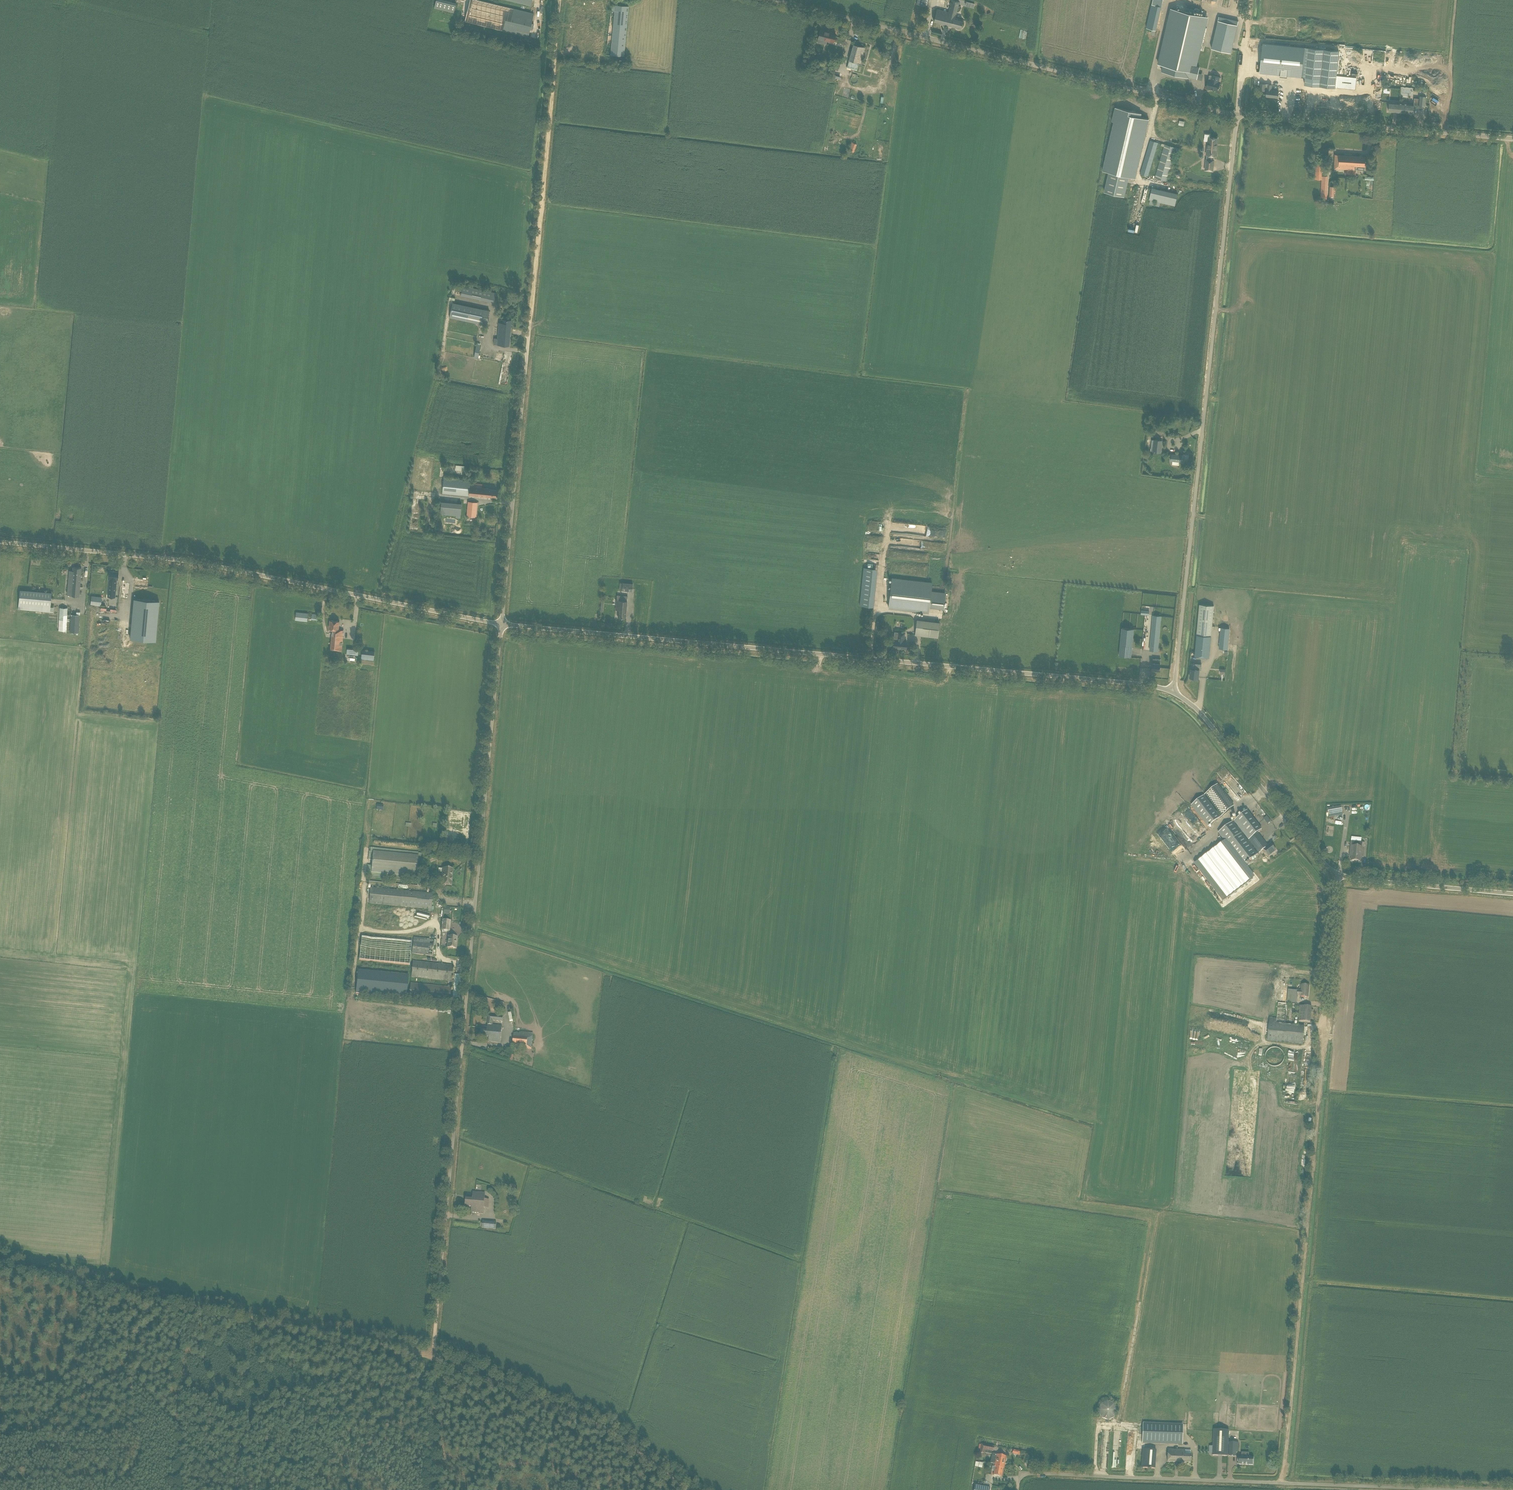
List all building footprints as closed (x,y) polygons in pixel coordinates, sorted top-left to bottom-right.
[(454,12),(456,2),(447,0),(436,0),(434,8),(454,12)] [(465,22),(529,36),(534,12),(479,0),(469,0),(465,22)] [(1157,29),(1163,1),(1159,0),(1153,0),(1147,27),(1157,29)] [(937,9),(934,22),(960,28),(963,20),(955,18),(959,4),(961,4),(962,3),(952,1),(949,12),(937,9)] [(615,11),(611,55),(624,56),(629,6),(615,5),(615,6),(613,6),(612,11),(615,11)] [(1171,9),(1158,64),(1163,65),(1162,68),(1162,71),(1189,77),(1197,79),(1199,68),(1196,67),(1207,17),(1171,9)] [(1219,16),(1211,48),(1231,53),(1238,21),(1219,16)] [(820,29),(819,34),(818,38),(833,42),(836,33),(820,29)] [(854,41),(853,46),(847,68),(856,70),(858,63),(860,64),(865,47),(857,45),(857,42),(854,41)] [(1302,77),(1305,47),(1263,43),(1260,72),(1280,75),(1280,76),(1286,77),(1287,77),(1287,75),(1302,77)] [(1339,51),(1305,47),(1302,77),(1305,77),(1305,84),(1335,88),(1339,51)] [(869,61),(869,62),(868,67),(877,70),(879,63),(872,61),(871,60),(870,60),(869,61)] [(1221,77),(1217,76),(1209,75),(1206,88),(1218,90),(1220,82),(1221,77)] [(1260,83),(1259,90),(1265,90),(1265,89),(1267,89),(1266,96),(1278,97),(1278,90),(1271,90),(1271,85),(1260,83)] [(1401,95),(1412,95),(1412,87),(1401,86),(1401,95)] [(1418,105),(1426,105),(1427,96),(1419,95),(1418,105)] [(1370,109),(1380,110),(1380,101),(1375,101),(1374,106),(1370,106),(1370,109)] [(1413,113),(1413,104),(1389,102),(1388,111),(1413,113)] [(1136,178),(1149,119),(1141,117),(1142,113),(1115,107),(1111,121),(1113,122),(1102,170),(1108,172),(1104,192),(1124,196),(1129,177),(1136,178)] [(1212,155),(1216,156),(1217,138),(1210,138),(1210,134),(1205,134),(1204,139),(1204,141),(1208,141),(1208,142),(1206,170),(1213,171),(1214,160),(1211,160),(1212,155)] [(1149,176),(1159,143),(1150,140),(1140,174),(1149,176)] [(858,145),(852,142),(848,150),(854,152),(858,145)] [(1165,144),(1155,178),(1167,182),(1177,147),(1165,144)] [(1366,157),(1335,155),(1335,160),(1334,168),(1348,169),(1348,170),(1345,170),(1345,175),(1347,175),(1347,180),(1351,180),(1351,175),(1356,175),(1356,171),(1356,165),(1365,166),(1365,162),(1366,157)] [(1322,161),(1315,161),(1315,180),(1321,180),(1320,198),(1321,198),(1321,203),(1324,203),(1325,199),(1327,199),(1328,176),(1322,176),(1322,161)] [(1156,201),(1155,205),(1159,206),(1160,203),(1175,206),(1178,194),(1152,187),(1149,200),(1150,200),(1149,204),(1154,205),(1155,201),(1156,201)] [(462,289),(461,295),(494,302),(496,293),(463,285),(463,287),(456,285),(456,288),(462,289)] [(489,310),(453,303),(450,317),(486,324),(489,310)] [(493,344),(504,345),(509,345),(511,320),(503,319),(502,322),(498,322),(497,338),(493,338),(493,344)] [(1161,452),(1162,440),(1154,439),(1152,451),(1161,452)] [(1170,460),(1187,462),(1188,454),(1183,454),(1182,456),(1171,454),(1170,460)] [(497,490),(492,489),(488,489),(489,488),(482,488),(482,485),(470,483),(470,480),(443,477),(442,494),(469,496),(469,495),(488,497),(488,496),(496,497),(497,490)] [(477,502),(472,502),(468,501),(467,516),(476,517),(477,502)] [(441,502),(440,514),(456,515),(456,517),(461,518),(462,503),(441,502)] [(69,570),(69,575),(67,595),(79,596),(81,567),(73,567),(72,571),(69,570)] [(877,568),(872,568),(864,567),(860,605),(873,606),(877,568)] [(118,571),(109,571),(108,578),(109,578),(107,596),(115,597),(115,594),(116,579),(117,579),(118,571)] [(932,582),(891,578),(888,607),(928,611),(929,606),(943,608),(944,592),(931,591),(932,582)] [(121,597),(128,598),(129,583),(122,582),(121,597)] [(622,591),(632,591),(633,583),(623,582),(622,591)] [(19,595),(18,609),(36,611),(50,612),(53,612),(54,607),(50,607),(52,593),(48,592),(32,591),(20,590),(19,595)] [(628,596),(617,595),(615,610),(619,610),(618,617),(626,617),(628,596)] [(91,596),(90,604),(101,605),(101,597),(91,596)] [(134,599),(130,639),(155,641),(159,601),(134,599)] [(1200,604),(1197,635),(1211,636),(1214,605),(1200,604)] [(59,630),(66,631),(67,631),(67,622),(70,622),(70,632),(79,633),(79,615),(67,614),(67,608),(59,607),(59,630)] [(100,616),(111,618),(112,611),(116,612),(116,610),(107,608),(101,607),(100,616)] [(296,612),(295,620),(307,621),(308,613),(296,612)] [(1161,616),(1156,615),(1153,615),(1149,650),(1158,651),(1161,616)] [(939,622),(917,619),(915,635),(921,636),(938,638),(939,622)] [(341,651),(343,635),(343,630),(338,629),(339,621),(330,620),(329,629),(333,629),(331,650),(341,651)] [(1119,655),(1125,655),(1126,652),(1131,652),(1134,628),(1122,627),(1119,655)] [(1221,627),(1219,648),(1228,649),(1230,635),(1230,628),(1221,627)] [(894,641),(893,647),(906,648),(907,642),(903,642),(904,633),(898,632),(895,632),(894,641)] [(1196,647),(1195,656),(1202,656),(1203,647),(1210,648),(1211,636),(1197,635),(1196,647)] [(361,659),(374,660),(375,651),(362,650),(361,659)] [(1161,659),(1156,659),(1153,658),(1152,669),(1160,670),(1161,659)] [(1191,663),(1190,677),(1199,678),(1199,673),(1199,669),(1195,669),(1195,664),(1191,663)] [(1220,818),(1203,797),(1192,805),(1208,827),(1220,818)] [(1328,807),(1329,817),(1344,814),(1342,805),(1328,807)] [(1243,866),(1259,853),(1263,850),(1269,857),(1276,852),(1271,844),(1268,846),(1258,833),(1262,830),(1251,816),(1250,818),(1247,813),(1235,822),(1234,821),(1218,833),(1240,862),(1243,866)] [(1350,846),(1350,855),(1352,855),(1351,860),(1361,861),(1362,857),(1364,857),(1364,847),(1365,843),(1351,842),(1350,846)] [(371,873),(416,877),(418,856),(373,852),(371,873)] [(453,870),(442,869),(441,885),(451,886),(453,870)] [(371,888),(369,904),(431,909),(433,894),(371,888)] [(443,920),(442,930),(449,931),(450,921),(443,920)] [(448,936),(447,948),(456,948),(457,937),(448,936)] [(360,938),(357,961),(408,966),(410,942),(360,938)] [(413,942),(412,953),(420,954),(432,956),(434,940),(418,938),(417,942),(413,942)] [(453,966),(413,962),(411,977),(448,981),(448,982),(451,983),(453,966)] [(356,971),(353,994),(404,999),(407,976),(356,971)] [(411,983),(409,999),(449,1003),(451,986),(448,985),(447,987),(411,983)] [(1289,990),(1288,1003),(1298,1004),(1298,996),(1308,997),(1309,985),(1302,985),(1301,991),(1289,990)] [(1268,1040),(1298,1043),(1303,1044),(1305,1026),(1300,1026),(1295,1025),(1298,1005),(1287,1004),(1288,990),(1280,989),(1279,999),(1283,999),(1283,1002),(1279,1001),(1277,1018),(1271,1018),(1270,1017),(1267,1040),(1268,1040)] [(1312,1007),(1299,1006),(1298,1021),(1310,1022),(1312,1007)] [(503,1016),(493,1015),(488,1015),(487,1030),(481,1029),(480,1036),(489,1037),(488,1041),(493,1042),(501,1042),(502,1026),(493,1025),(493,1020),(502,1021),(503,1016)] [(531,1049),(533,1033),(522,1032),(522,1033),(514,1033),(512,1047),(531,1049)] [(1281,1050),(1279,1048),(1278,1048),(1275,1047),(1273,1047),(1271,1048),(1268,1049),(1267,1051),(1266,1054),(1265,1056),(1265,1059),(1266,1061),(1267,1063),(1269,1065),(1272,1066),(1275,1066),(1278,1066),(1281,1064),(1283,1062),(1284,1059),(1284,1056),(1284,1054),(1283,1052),(1281,1050)] [(1287,1082),(1285,1091),(1295,1093),(1296,1084),(1287,1082)] [(472,1207),(471,1212),(484,1213),(486,1194),(473,1192),(472,1198),(466,1197),(465,1206),(472,1207)] [(496,1229),(497,1222),(483,1221),(482,1228),(496,1229)] [(1107,1401),(1101,1404),(1098,1411),(1101,1418),(1108,1421),(1115,1418),(1118,1410),(1115,1404),(1107,1401)] [(1182,1445),(1183,1424),(1143,1422),(1142,1443),(1182,1445)] [(1228,1430),(1214,1429),(1213,1455),(1227,1455),(1228,1430)] [(1236,1452),(1238,1452),(1239,1443),(1229,1442),(1229,1456),(1236,1456),(1236,1452)] [(985,1450),(993,1451),(994,1447),(981,1444),(980,1449),(980,1453),(984,1454),(985,1450)] [(1143,1449),(1141,1468),(1155,1469),(1156,1450),(1143,1449)] [(1168,1462),(1191,1463),(1191,1454),(1184,1454),(1184,1450),(1168,1449),(1168,1462)] [(993,1455),(991,1463),(993,1464),(999,1465),(999,1464),(1004,1465),(1006,1456),(995,1454),(994,1455),(993,1455)] [(1237,1464),(1253,1465),(1254,1457),(1249,1457),(1241,1457),(1241,1456),(1238,1456),(1237,1464)] [(1004,1469),(1004,1465),(999,1464),(999,1465),(993,1464),(993,1466),(994,1467),(993,1475),(1001,1477),(1003,1468),(1004,1469)]
